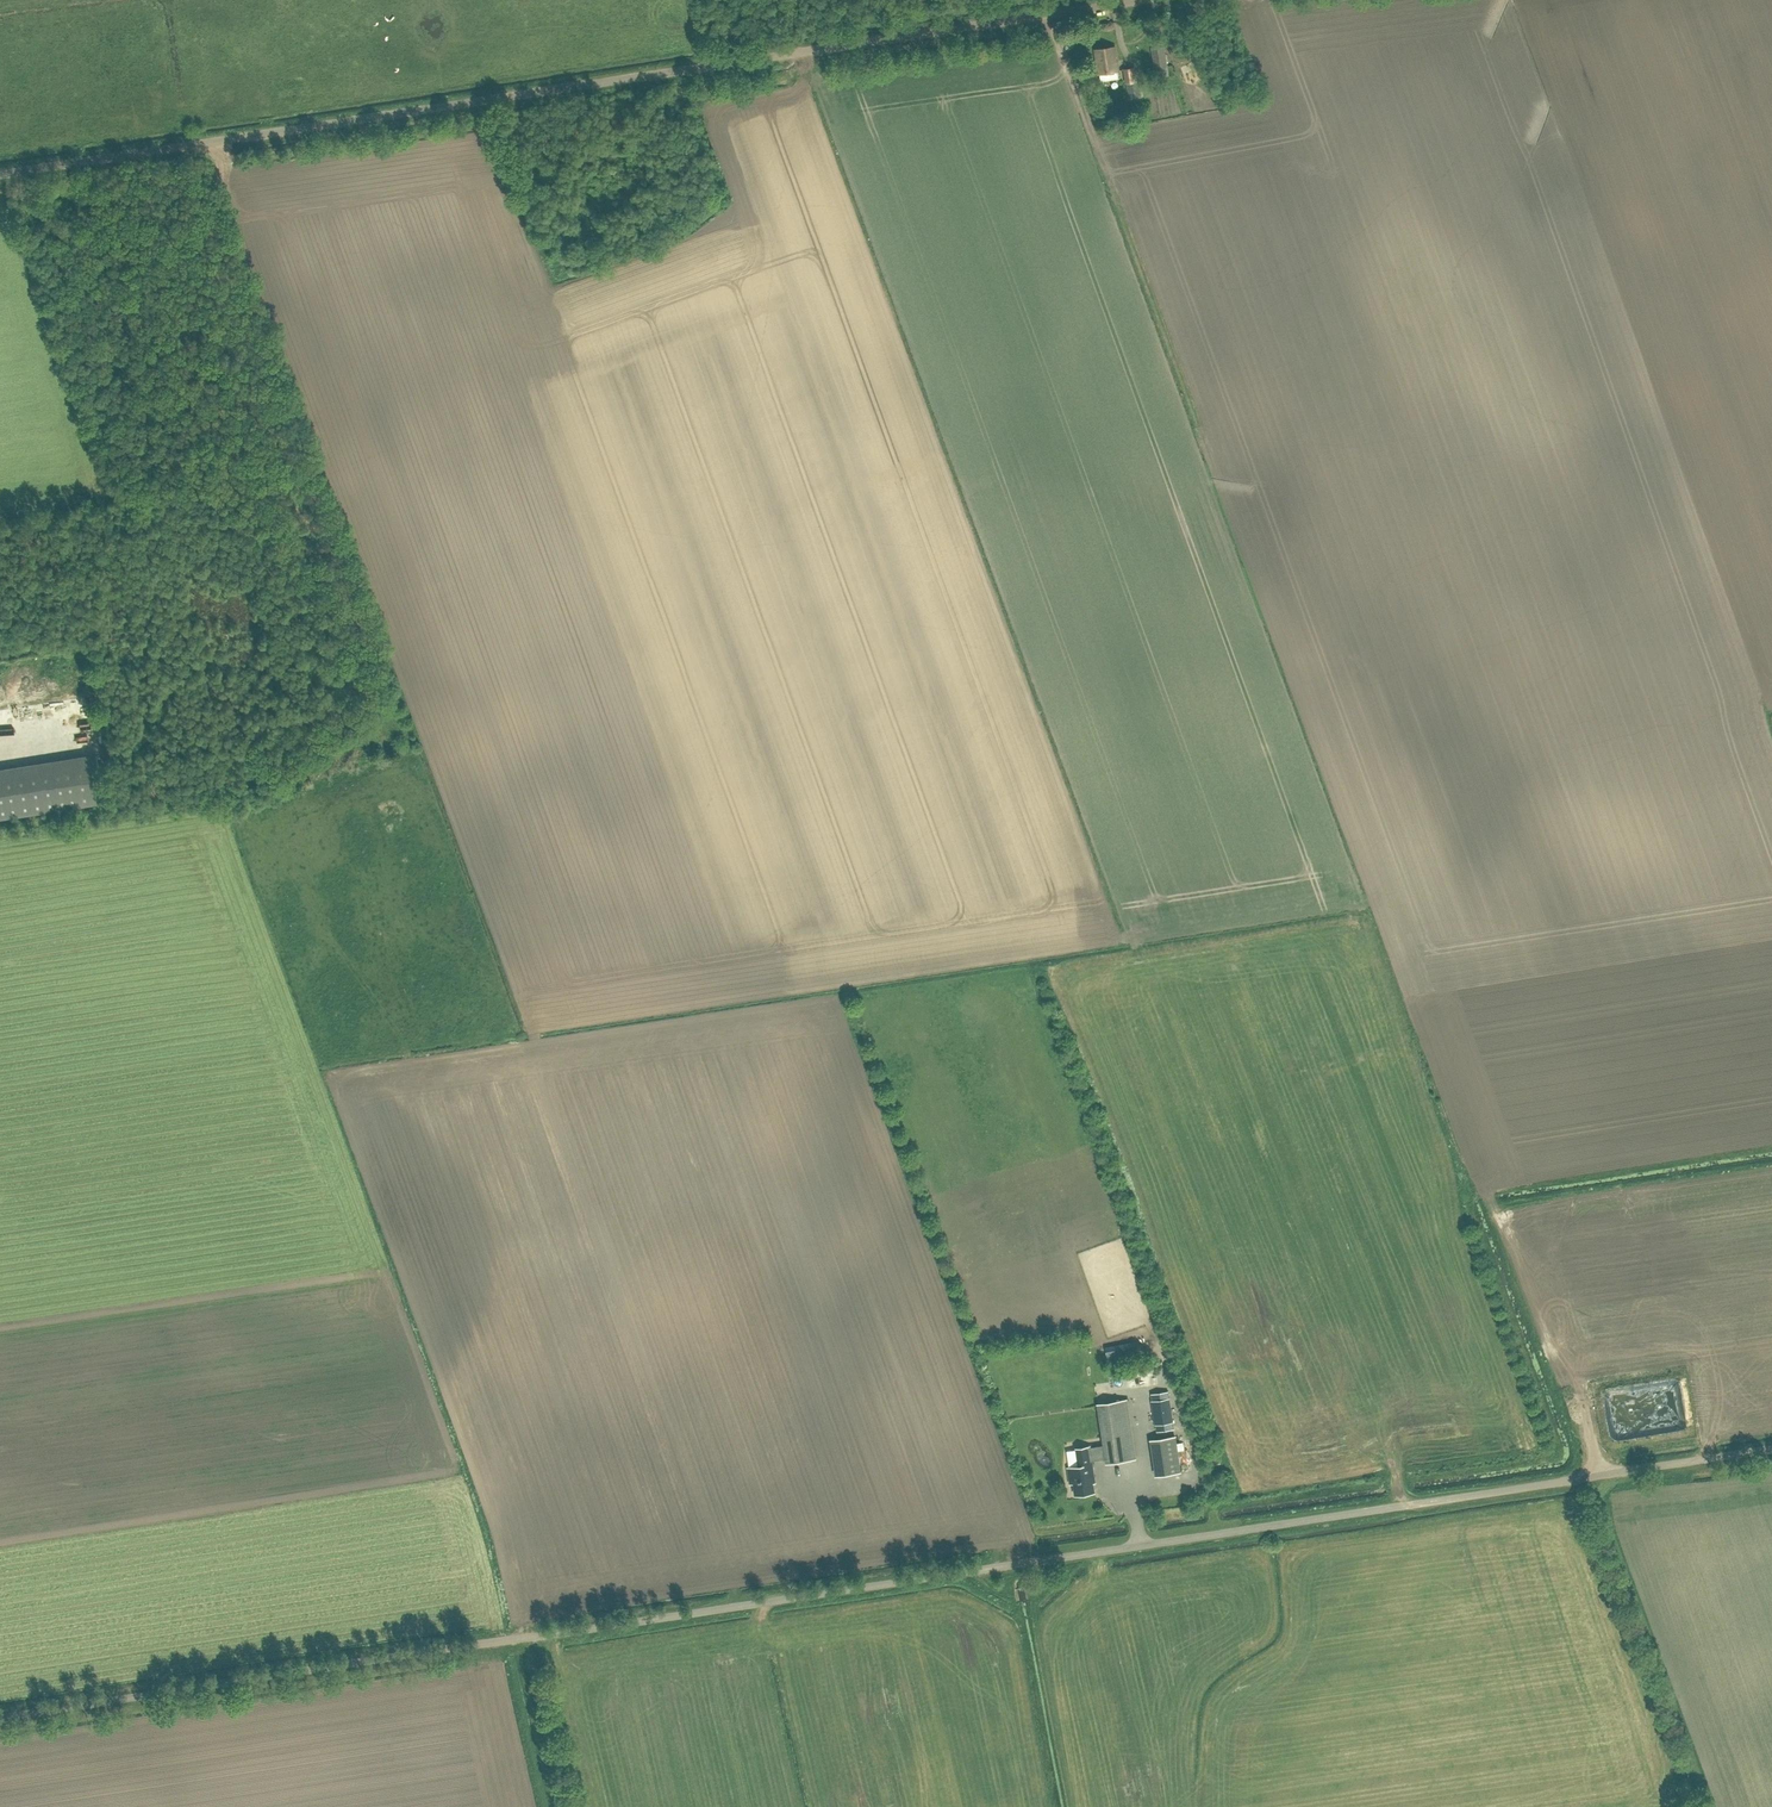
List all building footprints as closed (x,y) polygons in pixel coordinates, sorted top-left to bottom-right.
[(1119,70),(1115,45),(1095,49),(1099,73),(1100,80),(1119,78),(1118,70),(1119,70)] [(1167,71),(1164,45),(1152,47),(1155,67),(1157,67),(1158,72),(1167,71)] [(95,754),(0,769),(0,819),(103,802),(95,754)] [(1648,1405),(1660,1400),(1656,1392),(1644,1397),(1648,1405)] [(1174,1422),(1170,1398),(1152,1400),(1155,1424),(1174,1422)] [(1135,1458),(1127,1399),(1091,1404),(1093,1419),(1099,1418),(1103,1444),(1090,1446),(1076,1448),(1079,1465),(1068,1467),(1070,1483),(1073,1482),(1075,1494),(1094,1491),(1092,1476),(1094,1475),(1092,1463),(1090,1464),(1090,1460),(1105,1458),(1106,1462),(1135,1458)] [(1639,1434),(1638,1424),(1628,1425),(1629,1436),(1639,1434)] [(1181,1471),(1176,1435),(1150,1439),(1155,1475),(1181,1471)]
